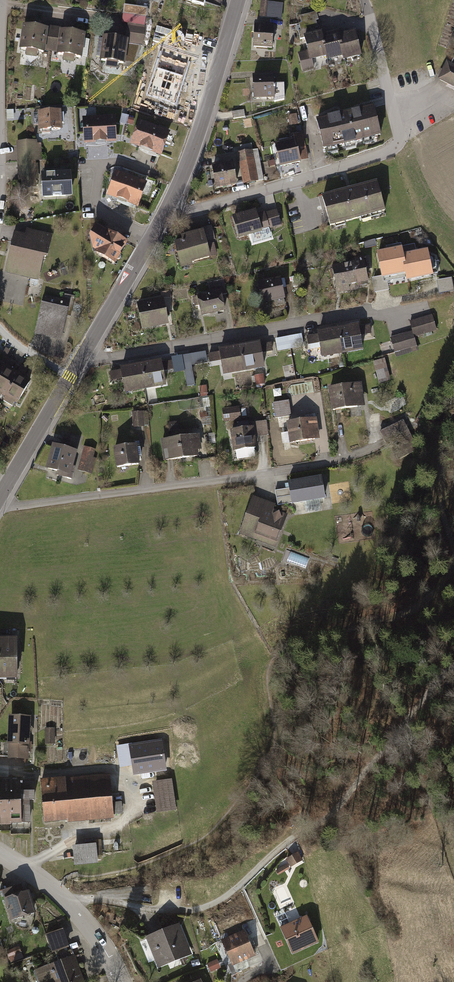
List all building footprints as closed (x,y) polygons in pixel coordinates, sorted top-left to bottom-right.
[(268,1),(261,1),(259,16),(266,17),(268,1)] [(283,3),(268,1),(266,17),(281,19),(283,3)] [(122,13),(123,13),(145,17),(147,7),(123,4),(122,13)] [(316,11),(299,15),(301,23),(316,20),(318,19),(316,11)] [(122,22),(128,23),(144,25),(145,17),(123,13),(122,22)] [(316,20),(301,23),(299,24),(299,25),(300,30),(315,27),(317,26),(316,20)] [(125,39),(102,34),(98,60),(105,61),(105,67),(116,69),(117,62),(123,63),(123,66),(134,68),(142,45),(146,25),(144,25),(128,23),(125,39)] [(47,27),(21,24),(18,48),(24,49),(23,55),(35,57),(36,50),(44,51),(44,50),(47,27)] [(273,26),(254,24),(253,46),(271,48),(273,26)] [(47,25),(47,27),(44,50),(56,51),(59,29),(59,27),(47,25)] [(315,27),(300,30),(298,31),(300,38),(303,37),(317,34),(315,27)] [(84,33),(59,29),(56,51),(55,53),(62,54),(61,61),(73,63),(74,56),(81,57),(81,55),(87,56),(89,39),(83,38),(84,33)] [(344,55),(338,34),(337,30),(321,34),(326,56),(327,59),(344,55)] [(355,30),(338,34),(344,55),(345,59),(361,54),(355,30)] [(326,56),(321,34),(321,33),(317,34),(303,37),(305,43),(306,49),(296,52),(301,72),(315,68),(313,59),(326,56)] [(187,63),(161,55),(150,93),(175,101),(187,63)] [(439,79),(453,86),(453,64),(448,61),(439,79)] [(274,73),(252,74),(254,98),(274,97),(274,100),(286,100),(285,81),(274,82),(274,73)] [(341,113),(316,120),(323,149),(381,134),(373,105),(341,113)] [(245,116),(244,109),(232,111),(234,118),(245,116)] [(60,110),(37,111),(38,130),(61,129),(60,110)] [(121,113),(119,122),(126,124),(127,122),(128,117),(128,115),(121,113)] [(297,114),(288,115),(289,125),(298,124),(297,114)] [(115,115),(82,116),(84,143),(116,141),(115,115)] [(169,130),(138,119),(129,144),(160,155),(169,130)] [(294,134),(295,138),(300,161),(308,159),(303,132),(294,134)] [(295,138),(274,142),(279,167),(300,162),(300,161),(295,138)] [(36,140),(16,141),(17,161),(34,161),(41,160),(40,142),(37,143),(36,140)] [(257,148),(252,149),(258,181),(264,180),(257,148)] [(252,149),(237,152),(243,184),(258,181),(252,149)] [(34,161),(17,161),(18,180),(20,180),(21,187),(35,187),(34,161)] [(233,161),(210,165),(214,188),(237,184),(233,161)] [(147,182),(115,170),(106,195),(137,206),(147,182)] [(69,171),(39,172),(41,197),(70,196),(69,171)] [(349,188),(321,196),(330,226),(385,210),(377,180),(349,188)] [(256,208),(231,215),(238,238),(262,232),(261,229),(270,227),(265,212),(265,211),(257,213),(256,208)] [(276,209),(265,212),(270,227),(270,228),(281,225),(276,209)] [(127,241),(95,224),(87,236),(91,249),(113,263),(127,241)] [(212,227),(202,230),(209,257),(217,255),(213,239),(215,239),(212,227)] [(26,234),(14,232),(5,272),(38,279),(42,258),(46,255),(51,234),(27,229),(26,234)] [(182,240),(173,242),(180,269),(191,266),(190,263),(209,258),(209,257),(202,230),(181,236),(182,240)] [(375,239),(363,242),(365,248),(376,246),(375,239)] [(386,249),(376,251),(381,276),(382,278),(386,277),(407,273),(402,246),(401,243),(386,246),(386,249)] [(414,244),(402,246),(407,273),(408,280),(433,275),(428,249),(416,251),(414,244)] [(355,261),(332,266),(337,293),(360,289),(359,286),(369,284),(363,256),(354,258),(355,261)] [(381,276),(372,278),(375,292),(389,290),(386,277),(382,278),(381,276)] [(280,277),(257,282),(261,303),(274,301),(275,306),(285,304),(280,277)] [(437,281),(439,293),(453,290),(452,278),(437,281)] [(207,282),(209,292),(220,289),(221,295),(227,293),(224,279),(207,282)] [(209,292),(196,294),(201,316),(224,311),(221,295),(220,289),(209,292)] [(61,299),(44,295),(36,330),(62,336),(71,295),(62,294),(61,299)] [(162,298),(136,303),(141,330),(167,324),(162,298)] [(432,315),(411,321),(416,336),(436,331),(432,315)] [(359,324),(338,328),(343,354),(363,351),(361,336),(359,327),(359,324)] [(371,325),(359,327),(361,336),(372,334),(371,325)] [(338,328),(317,331),(317,334),(319,344),(322,358),(343,354),(338,328)] [(393,336),(389,337),(394,352),(417,345),(412,330),(393,336)] [(301,334),(289,336),(291,349),(304,346),(301,334)] [(319,344),(317,334),(307,336),(309,346),(319,344)] [(289,336),(275,339),(277,351),(291,349),(289,336)] [(259,342),(238,345),(243,372),(264,368),(262,353),(260,345),(259,342)] [(271,343),(260,345),(262,353),(273,351),(271,343)] [(238,345),(217,349),(218,352),(219,362),(222,376),(243,372),(238,345)] [(205,351),(189,354),(191,365),(207,362),(205,351)] [(219,362),(218,352),(207,354),(209,364),(219,362)] [(5,365),(9,357),(4,354),(0,360),(0,362),(5,365)] [(181,356),(183,368),(191,367),(191,365),(189,354),(181,356)] [(9,357),(5,365),(10,368),(15,361),(9,357)] [(161,359),(140,363),(144,389),(165,386),(163,371),(161,362),(161,359)] [(373,362),(379,384),(391,380),(385,359),(373,362)] [(173,360),(161,362),(163,371),(174,369),(173,360)] [(140,363),(118,367),(119,370),(121,379),(124,393),(144,389),(140,363)] [(5,365),(0,372),(0,397),(1,395),(4,396),(18,373),(13,370),(10,368),(5,365)] [(22,365),(18,373),(24,376),(28,369),(22,365)] [(183,368),(187,386),(195,385),(191,367),(183,368)] [(121,379),(119,370),(109,371),(110,381),(121,379)] [(24,376),(18,373),(4,396),(5,397),(3,401),(12,406),(13,404),(16,405),(31,380),(26,377),(24,376)] [(263,374),(254,376),(256,385),(265,383),(263,374)] [(361,383),(328,388),(332,411),(365,406),(361,383)] [(288,400),(273,402),(275,418),(284,417),(291,416),(288,400)] [(424,406),(413,423),(420,427),(430,411),(424,406)] [(239,407),(222,409),(223,422),(240,420),(239,407)] [(132,412),(133,427),(144,426),(143,411),(132,412)] [(284,417),(275,418),(277,428),(286,427),(284,417)] [(316,417),(286,422),(287,432),(281,433),(282,444),(320,438),(316,417)] [(403,419),(380,431),(386,443),(399,436),(403,444),(408,441),(413,438),(403,419)] [(178,421),(167,423),(168,431),(179,430),(178,421)] [(252,422),(253,427),(254,437),(268,435),(266,421),(252,422)] [(253,427),(230,430),(233,451),(256,448),(254,437),(253,427)] [(199,434),(160,439),(163,461),(198,456),(197,450),(201,449),(199,434)] [(63,435),(60,447),(76,451),(79,439),(63,435)] [(392,448),(398,460),(414,453),(408,441),(403,444),(392,448)] [(136,444),(112,448),(115,468),(138,464),(136,444)] [(72,466),(76,451),(60,447),(51,445),(45,469),(57,473),(56,476),(71,480),(75,467),(72,466)] [(95,449),(83,446),(77,470),(92,474),(96,458),(93,458),(95,449)] [(321,477),(287,482),(291,505),(325,499),(321,477)] [(252,496),(238,533),(275,547),(287,515),(273,509),(275,504),(252,496)] [(0,638),(0,679),(17,679),(17,638),(0,638)] [(31,717),(9,716),(7,759),(29,760),(31,717)] [(55,728),(45,728),(45,745),(55,745),(55,728)] [(130,744),(117,746),(121,766),(133,764),(135,773),(165,768),(160,742),(131,747),(130,744)] [(110,775),(41,781),(45,823),(68,821),(68,823),(114,819),(113,815),(112,803),(110,775)] [(0,818),(1,826),(1,827),(11,827),(11,825),(10,779),(0,779),(0,818)] [(21,779),(10,779),(11,825),(22,825),(22,823),(30,823),(30,802),(35,802),(35,792),(35,781),(21,781),(21,779)] [(172,780),(153,783),(157,813),(176,810),(172,780)] [(122,803),(112,803),(113,815),(123,814),(122,803)] [(96,844),(73,846),(75,866),(98,863),(98,857),(96,844)] [(298,852),(287,859),(291,867),(303,860),(298,852)] [(287,864),(276,871),(278,875),(290,869),(287,864)] [(21,884),(2,890),(11,921),(36,913),(29,892),(24,893),(21,884)] [(308,917),(281,928),(282,930),(294,956),(320,945),(308,917)] [(12,925),(5,928),(8,935),(15,932),(12,925)] [(180,925),(147,938),(159,968),(192,955),(180,925)] [(63,930),(46,935),(52,953),(69,948),(63,930)] [(244,930),(221,941),(233,967),(256,956),(244,930)] [(19,946),(6,951),(11,963),(23,958),(19,946)] [(35,972),(38,981),(77,981),(83,980),(75,958),(35,972)] [(217,960),(207,964),(211,972),(221,968),(217,960)]
